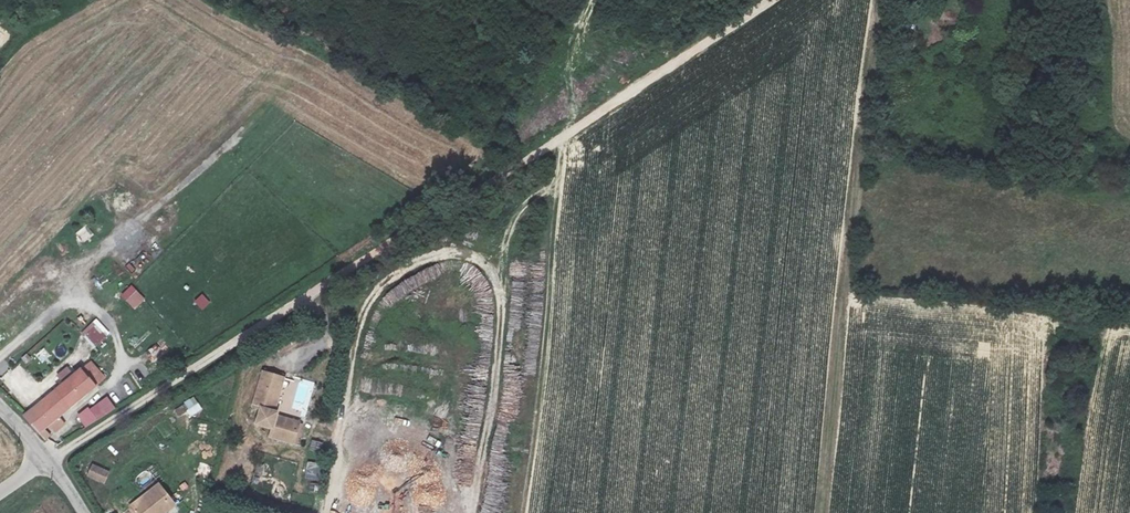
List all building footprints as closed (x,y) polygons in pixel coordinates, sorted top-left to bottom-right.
[(131,285),(120,296),(134,311),(146,300),(131,285)] [(205,310),(210,299),(198,294),(193,305),(205,310)] [(82,332),(96,347),(110,334),(96,318),(82,332)] [(21,418),(37,435),(95,392),(80,372),(21,418)] [(260,410),(256,424),(270,430),(267,437),(292,445),(298,425),(271,417),(284,380),(262,374),(251,407),(260,410)] [(77,417),(85,429),(115,408),(107,396),(77,417)] [(195,397),(183,404),(189,417),(202,411),(195,397)] [(309,450),(320,454),(323,443),(312,439),(309,450)] [(194,475),(208,480),(213,465),(198,461),(194,475)] [(304,464),(305,480),(321,479),(320,462),(304,464)] [(86,477),(105,485),(110,472),(92,464),(86,477)] [(264,488),(267,476),(254,473),(251,485),(264,488)] [(130,506),(136,512),(163,512),(175,503),(160,482),(130,506)]
